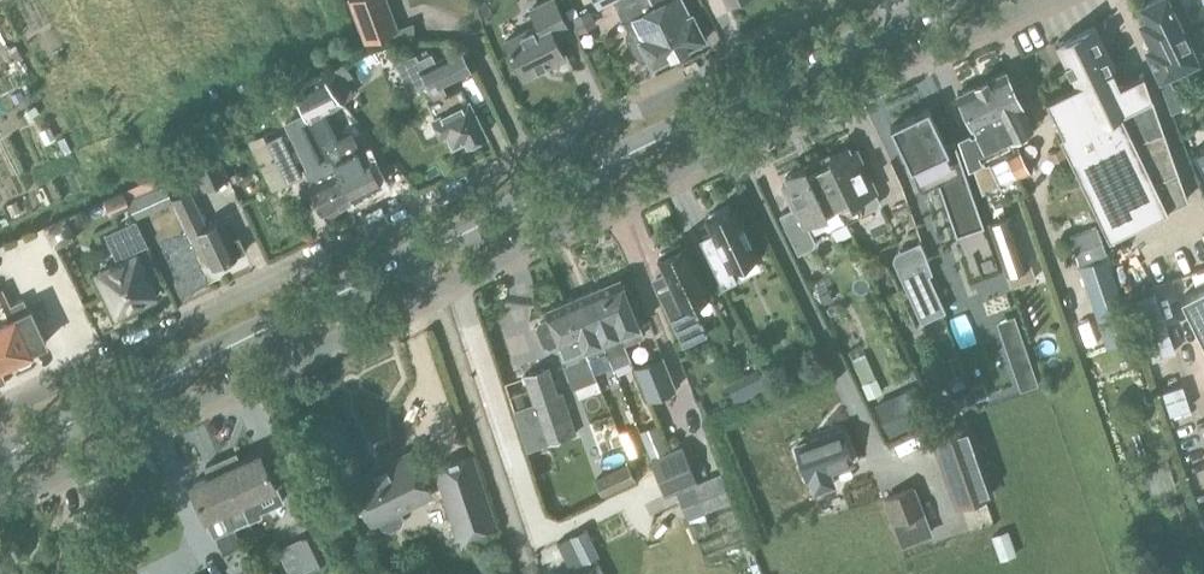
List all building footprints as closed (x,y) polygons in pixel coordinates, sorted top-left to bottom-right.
[(366,43),(400,30),(389,0),(350,0),(366,43)] [(536,25),(505,40),(521,72),(544,61),(546,66),(565,56),(555,37),(571,29),(556,0),(544,0),(528,8),(536,25)] [(651,64),(672,54),(661,30),(668,26),(655,0),(621,0),(630,19),(625,21),(627,25),(626,30),(625,33),(626,36),(633,51),(635,53),(641,56),(647,57),(651,64)] [(668,26),(661,30),(672,54),(704,38),(691,12),(689,13),(682,0),(655,0),(668,26)] [(1161,75),(1161,90),(1170,113),(1184,106),(1167,73),(1197,58),(1169,0),(1149,0),(1141,4),(1148,18),(1141,21),(1152,44),(1147,47),(1161,75)] [(1060,134),(1107,231),(1109,235),(1187,198),(1144,73),(1120,84),(1113,69),(1115,68),(1095,26),(1057,44),(1066,61),(1064,62),(1070,73),(1071,73),(1077,84),(1047,98),(1063,132),(1060,134)] [(443,57),(437,59),(433,51),(419,57),(417,52),(397,62),(410,88),(428,80),(437,97),(428,101),(432,111),(430,112),(440,133),(445,131),(451,144),(463,138),(466,144),(472,141),(476,143),(482,140),(483,136),(487,134),(463,85),(446,93),(442,84),(453,79),(443,57)] [(1005,70),(983,81),(1010,138),(1032,127),(1022,106),(1021,103),(1026,101),(1018,86),(1014,88),(1005,70)] [(983,81),(958,93),(975,127),(968,130),(958,135),(969,166),(973,164),(983,192),(999,184),(989,162),(985,164),(982,157),(1012,142),(1010,138),(983,81)] [(928,107),(890,125),(911,168),(930,159),(957,234),(984,224),(954,138),(945,141),(928,107)] [(305,111),(286,120),(309,167),(305,169),(311,183),(309,184),(323,213),(354,197),(340,169),(345,166),(340,154),(326,160),(319,145),(321,144),(305,111)] [(340,169),(354,197),(370,189),(364,176),(374,171),(360,142),(355,145),(348,130),(321,143),(328,158),(339,152),(345,166),(340,169)] [(303,175),(282,132),(267,140),(287,183),(303,175)] [(821,154),(815,157),(845,220),(861,212),(878,204),(878,201),(873,191),(865,173),(867,172),(856,148),(850,150),(848,145),(829,154),(829,155),(823,158),(821,154)] [(1191,151),(1203,177),(1203,145),(1191,151)] [(1019,146),(995,157),(1007,182),(1031,171),(1019,146)] [(217,148),(190,160),(203,189),(230,177),(217,148)] [(8,170),(0,153),(0,174),(8,170)] [(831,227),(845,220),(815,157),(809,159),(811,164),(805,167),(805,166),(786,175),(788,180),(783,183),(794,206),(779,213),(798,252),(814,245),(816,239),(808,223),(821,216),(826,225),(831,227)] [(898,180),(888,185),(894,197),(904,192),(898,180)] [(172,196),(165,181),(128,197),(132,206),(136,217),(174,200),(184,220),(191,234),(197,231),(213,266),(218,263),(222,267),(232,263),(231,257),(236,254),(237,255),(246,251),(239,235),(230,240),(220,220),(204,227),(198,214),(197,214),(186,190),(172,196)] [(235,208),(224,182),(205,190),(216,216),(235,208)] [(132,206),(128,197),(125,189),(104,198),(111,215),(132,206)] [(710,217),(706,219),(721,250),(708,256),(722,287),(737,280),(731,267),(757,254),(734,205),(730,207),(728,203),(708,213),(710,217)] [(1037,278),(1029,257),(1025,258),(1010,215),(990,222),(1012,287),(1037,278)] [(119,263),(98,273),(117,312),(120,310),(125,312),(132,309),(132,304),(155,294),(137,254),(135,250),(148,244),(136,219),(105,234),(119,263)] [(1069,236),(1080,264),(1107,253),(1097,226),(1069,236)] [(895,261),(924,322),(948,311),(931,274),(934,272),(923,241),(897,253),(895,261)] [(662,256),(658,258),(673,289),(660,295),(683,345),(707,333),(692,301),(709,293),(686,244),(682,246),(680,242),(660,252),(662,256)] [(1107,255),(1079,265),(1108,349),(1136,339),(1126,313),(1107,255)] [(620,277),(601,285),(624,342),(644,334),(640,325),(645,323),(635,301),(631,303),(620,277)] [(582,293),(606,350),(613,369),(632,361),(624,342),(601,285),(582,293)] [(1178,299),(1203,350),(1203,286),(1178,299)] [(0,288),(0,382),(6,379),(1,366),(15,359),(21,363),(31,358),(31,352),(33,351),(32,348),(46,341),(31,308),(29,309),(24,298),(11,303),(3,287),(0,288)] [(565,301),(588,357),(606,350),(582,293),(565,301)] [(588,357),(565,301),(546,309),(549,316),(540,320),(537,328),(545,346),(551,348),(561,344),(570,367),(567,368),(575,388),(597,379),(588,357)] [(663,354),(634,366),(648,400),(677,388),(663,354)] [(1030,361),(1013,367),(1020,390),(1039,384),(1030,361)] [(559,395),(548,365),(524,373),(535,403),(533,404),(541,427),(572,417),(565,393),(559,395)] [(1183,384),(1163,390),(1170,414),(1190,407),(1183,384)] [(890,434),(931,416),(918,386),(877,404),(890,434)] [(630,456),(648,449),(640,430),(637,424),(620,431),(630,456)] [(969,424),(932,437),(956,505),(993,492),(969,424)] [(589,472),(612,467),(603,427),(580,433),(589,472)] [(853,461),(842,429),(796,446),(807,477),(810,476),(815,490),(833,484),(828,470),(853,461)] [(667,497),(678,493),(677,491),(676,490),(691,484),(698,481),(683,445),(652,458),(662,486),(667,497)] [(237,451),(222,457),(242,501),(276,486),(266,465),(264,466),(257,452),(241,460),(237,451)] [(410,452),(352,480),(359,492),(356,493),(354,500),(359,509),(365,511),(367,510),(373,523),(431,495),(428,489),(441,484),(437,473),(423,480),(410,452)] [(494,523),(472,455),(435,467),(437,473),(441,484),(458,535),(494,523)] [(209,474),(193,482),(199,496),(197,497),(206,518),(214,535),(235,526),(250,519),(242,501),(222,457),(204,465),(209,474)] [(1176,483),(1169,463),(1125,478),(1132,499),(1176,483)] [(634,478),(627,464),(596,479),(603,493),(634,478)] [(677,491),(678,493),(687,518),(732,500),(721,472),(698,481),(691,484),(676,490),(677,491)] [(931,532),(913,487),(886,497),(903,542),(931,532)] [(559,543),(573,570),(602,555),(588,528),(559,543)] [(281,549),(293,573),(296,573),(328,559),(315,531),(299,537),(301,540),(281,549)] [(990,563),(1006,557),(997,532),(981,538),(990,563)]
